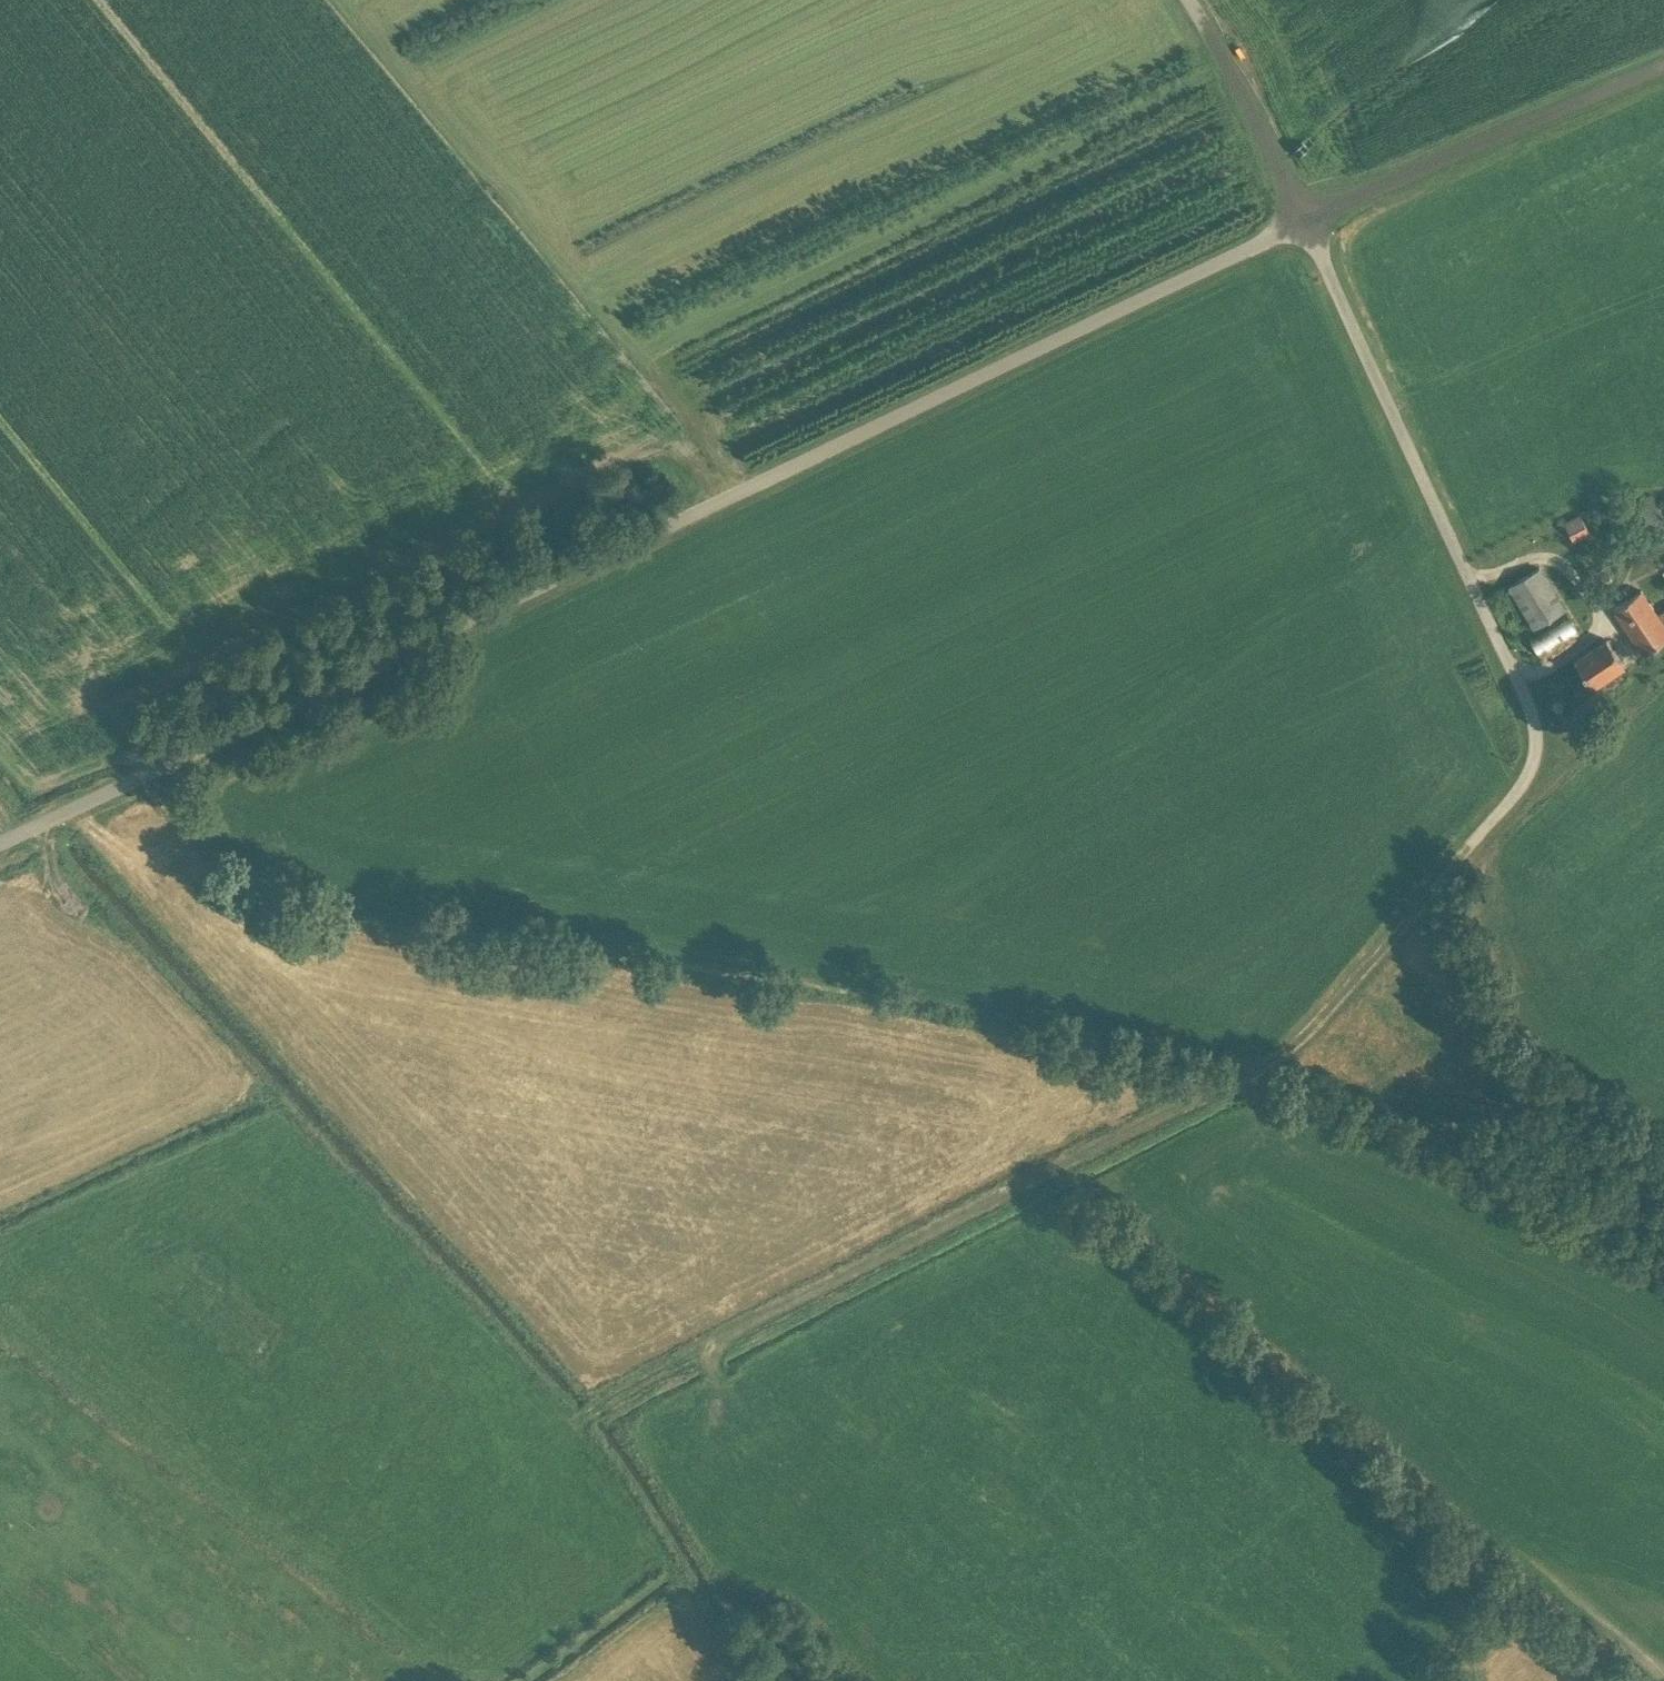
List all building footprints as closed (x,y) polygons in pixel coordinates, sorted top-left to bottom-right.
[(1639,499),(1652,525),(1663,519),(1663,515),(1653,493),(1639,499)] [(1581,513),(1565,521),(1575,539),(1590,531),(1581,513)] [(1509,582),(1535,625),(1567,605),(1542,562),(1509,582)] [(1663,639),(1663,620),(1650,599),(1639,606),(1632,596),(1614,607),(1645,652),(1663,639)] [(1530,634),(1543,654),(1579,630),(1566,611),(1530,634)] [(1576,659),(1594,686),(1612,673),(1626,665),(1608,638),(1576,659)]
